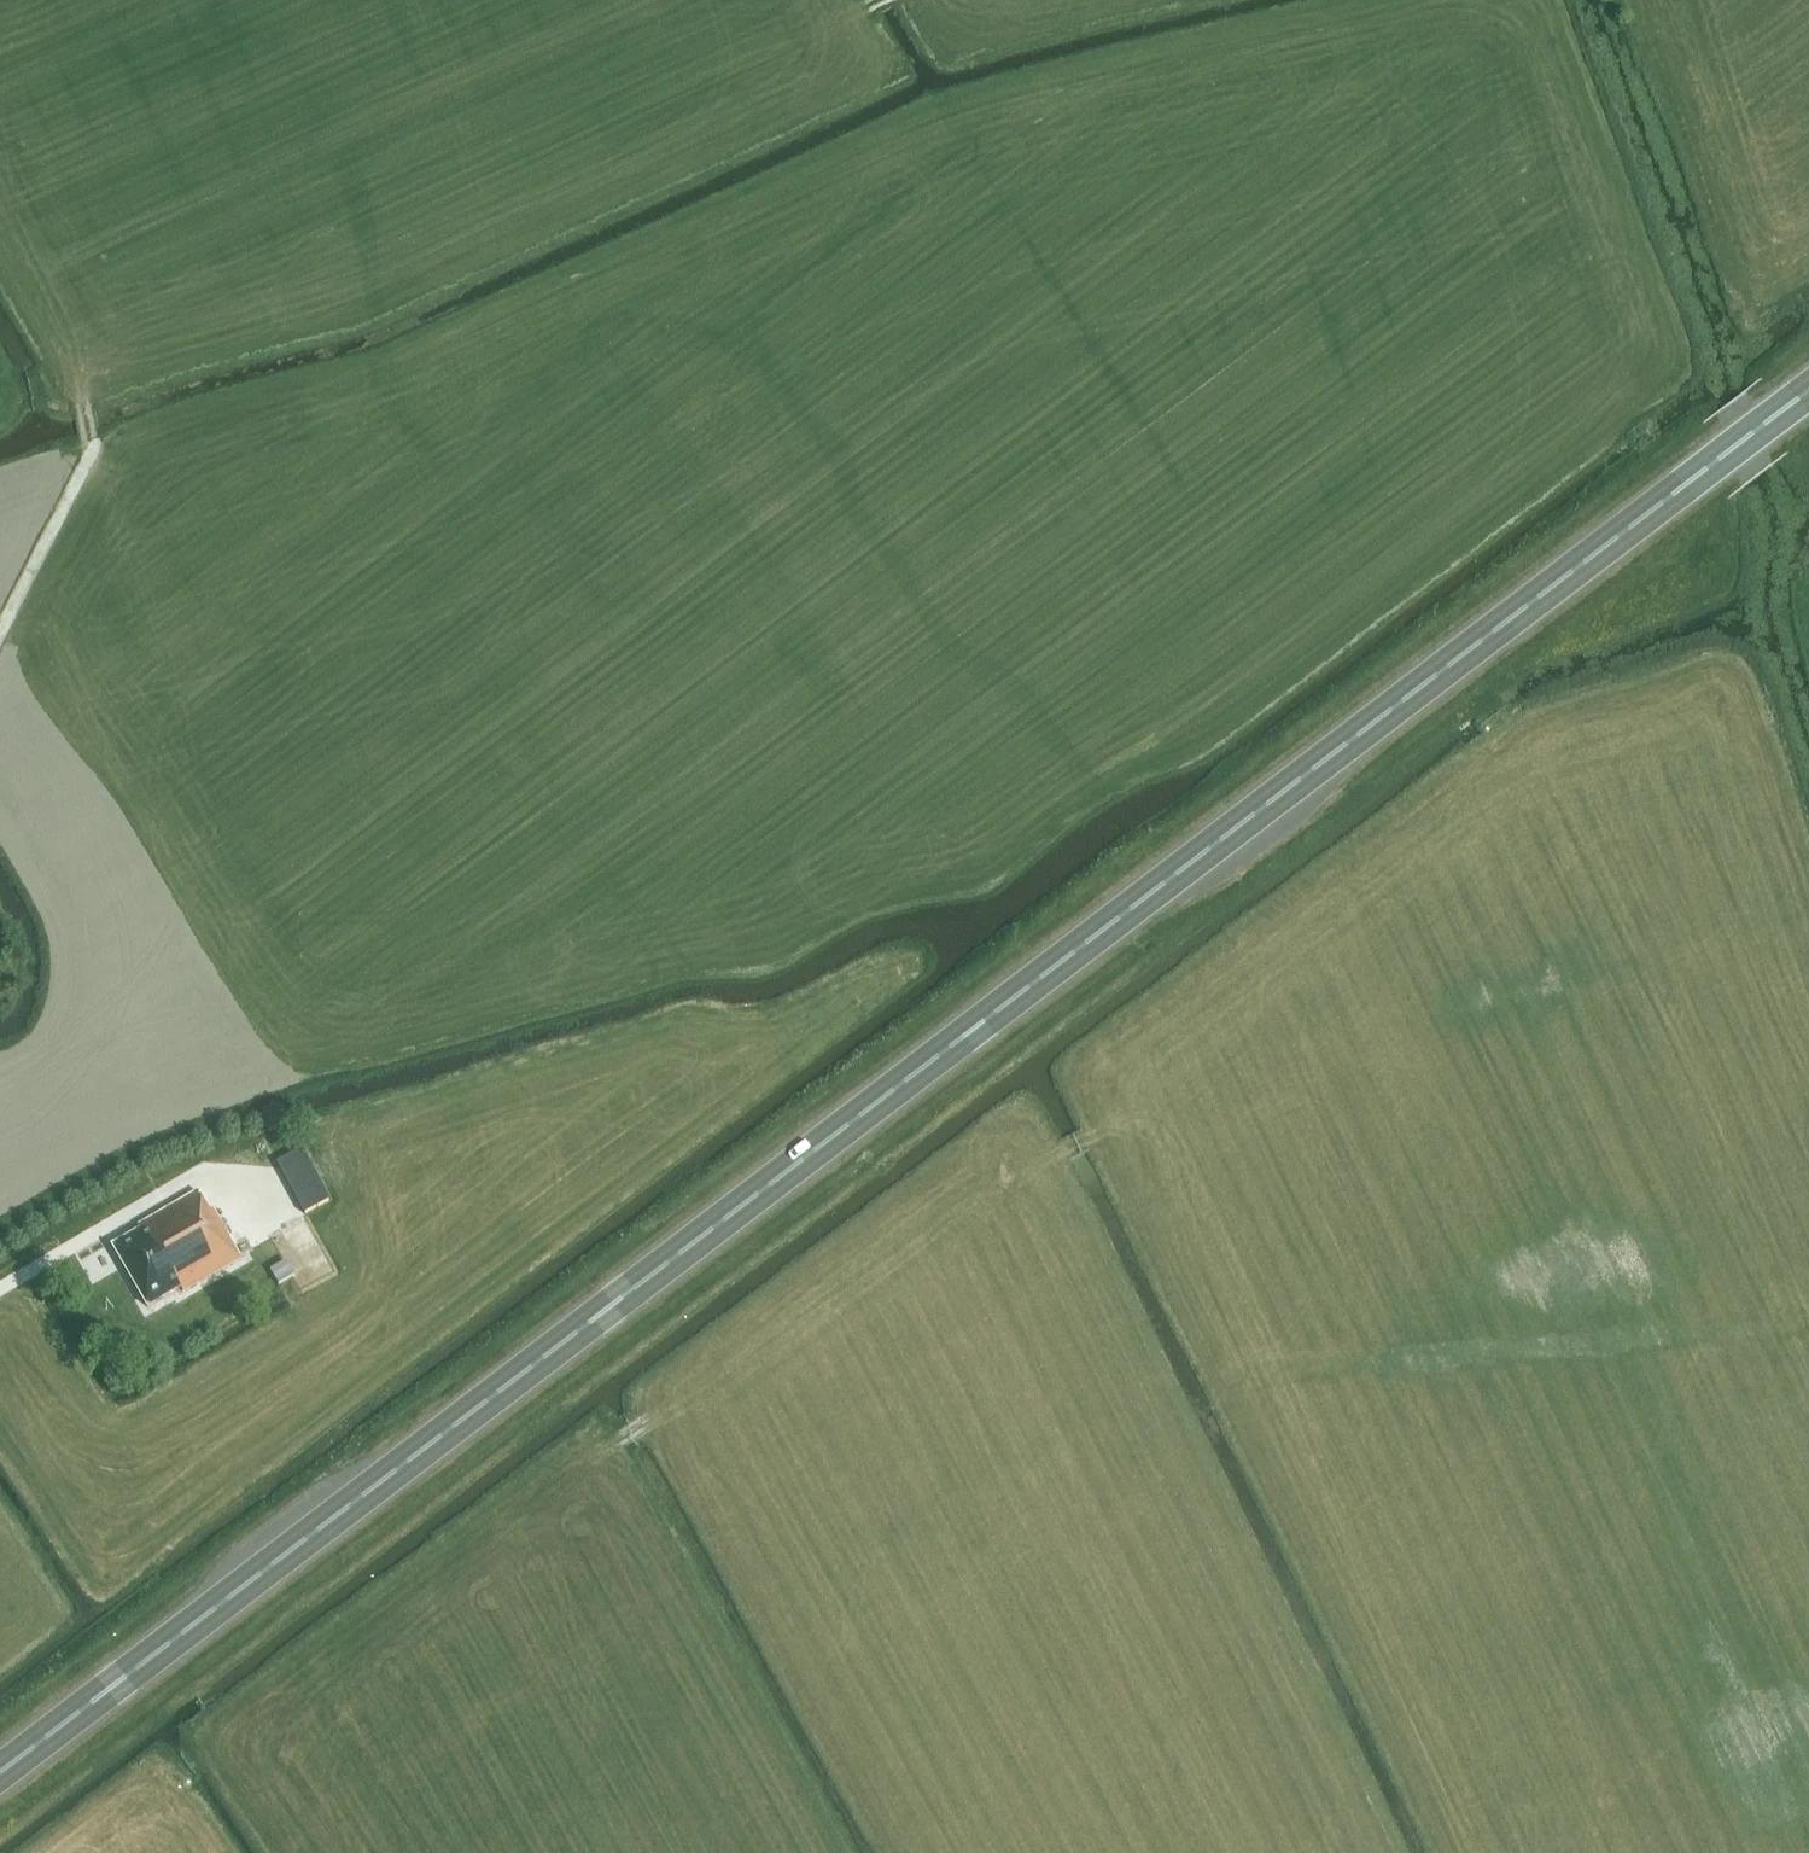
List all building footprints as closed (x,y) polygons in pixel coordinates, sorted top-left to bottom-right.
[(183,1293),(241,1259),(213,1210),(210,1212),(199,1193),(139,1227),(141,1230),(113,1247),(148,1308),(181,1289),(183,1293)]
